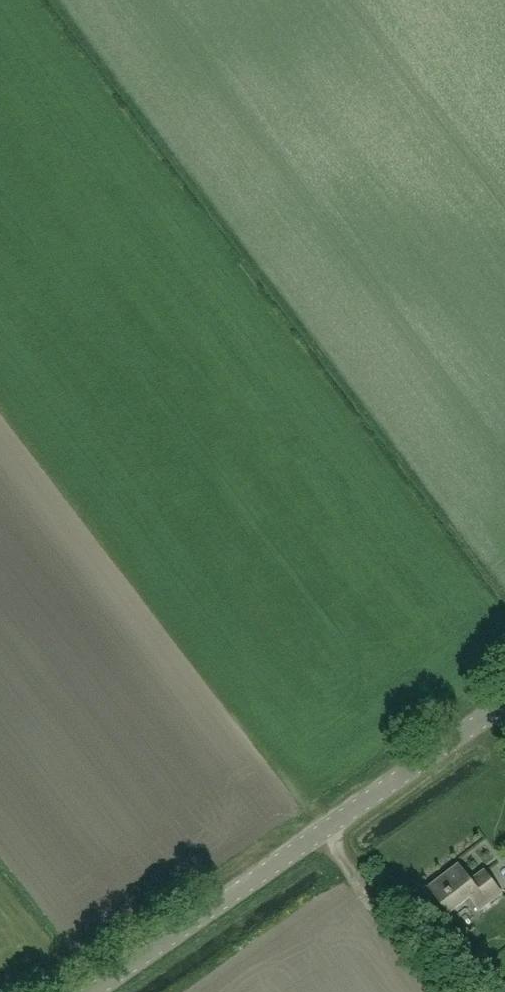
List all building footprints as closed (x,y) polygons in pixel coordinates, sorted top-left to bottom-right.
[(480,909),(502,892),(485,870),(472,880),(459,864),(430,887),(450,912),(470,896),(480,909)] [(495,989),(497,991),(504,991),(504,982),(495,989)]
